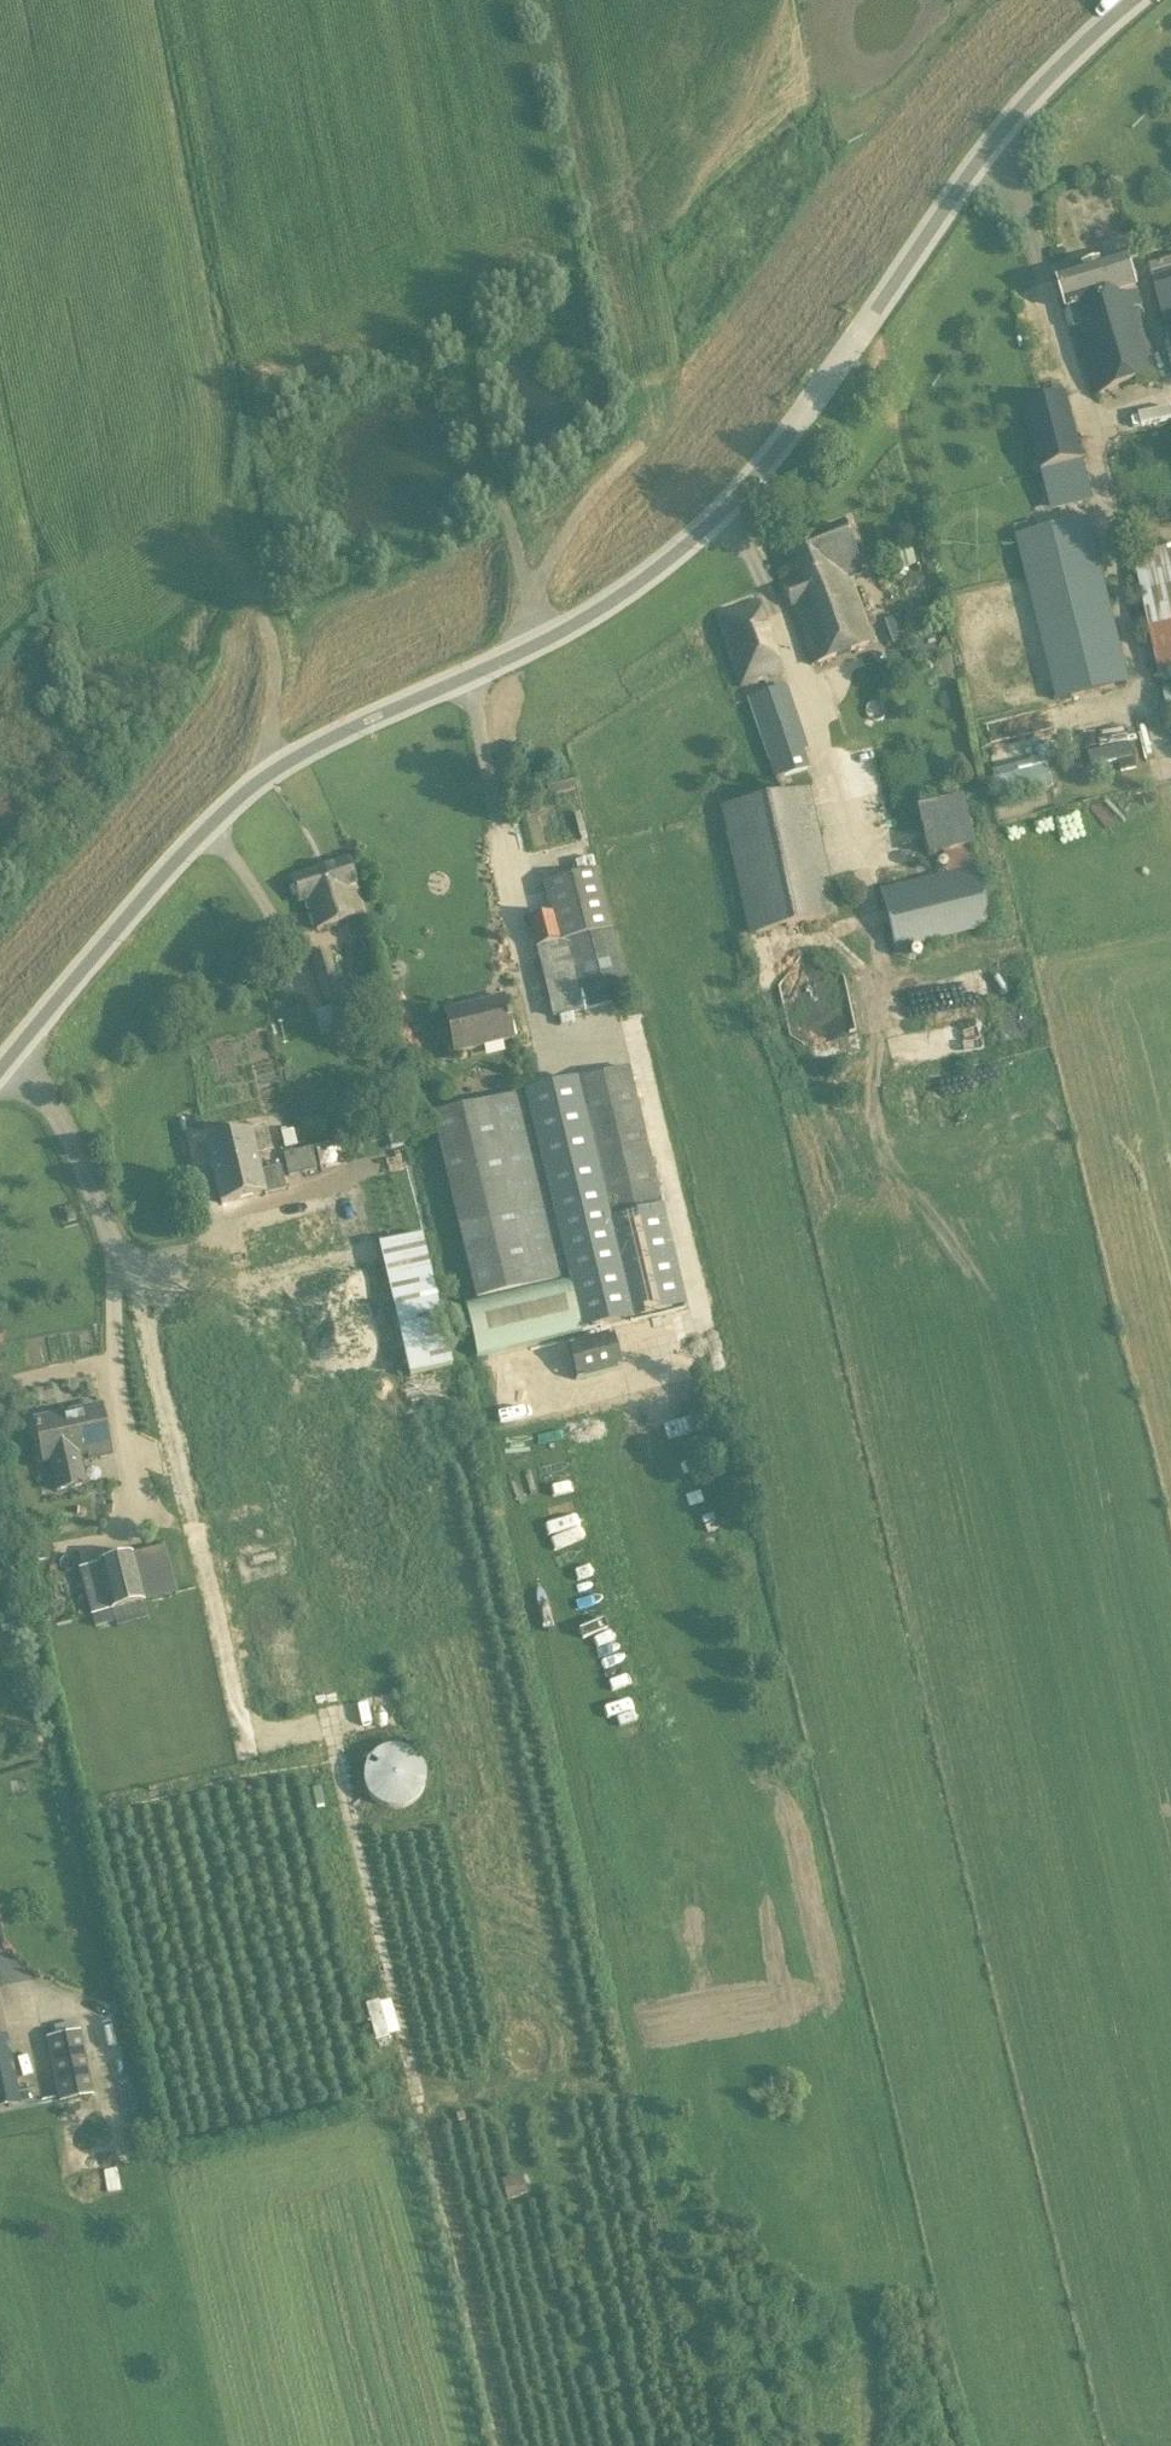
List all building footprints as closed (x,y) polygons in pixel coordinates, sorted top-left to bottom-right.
[(1170,321),(1170,255),(1149,261),(1165,322),(1170,321)] [(1091,265),(1126,388),(1160,377),(1140,308),(1141,308),(1136,291),(1128,260),(1100,267),(1096,264),(1091,265)] [(1096,399),(1126,388),(1091,265),(1088,265),(1088,270),(1059,278),(1068,312),(1069,311),(1074,330),(1076,330),(1096,399)] [(1067,398),(1026,409),(1042,474),(1050,505),(1091,494),(1083,463),(1067,398)] [(1088,521),(1018,538),(1058,700),(1128,683),(1088,521)] [(844,527),(773,556),(803,639),(812,665),(874,643),(851,580),(862,575),(857,561),(844,527)] [(1134,556),(1161,675),(1170,673),(1170,548),(1134,556)] [(891,555),(894,571),(914,567),(910,550),(891,555)] [(739,688),(781,675),(757,601),(715,615),(739,688)] [(890,644),(904,639),(896,617),(882,622),(890,644)] [(1170,723),(1170,682),(1161,684),(1170,724),(1170,723)] [(786,688),(749,701),(775,780),(807,770),(801,752),(807,750),(786,688)] [(1087,749),(1098,746),(1095,733),(1084,736),(1087,749)] [(1130,745),(1089,754),(1092,768),(1119,762),(1133,759),(1130,745)] [(1133,759),(1119,762),(1122,773),(1135,770),(1133,759)] [(1046,761),(992,773),(999,802),(1053,789),(1046,761)] [(549,796),(575,790),(571,776),(546,781),(549,796)] [(749,936),(836,916),(808,790),(721,809),(749,936)] [(927,858),(973,848),(962,800),(917,810),(927,858)] [(320,870),(293,878),(300,904),(305,902),(316,931),(360,916),(353,885),(357,884),(349,860),(320,870)] [(894,950),(991,927),(977,868),(880,891),(894,950)] [(551,915),(528,921),(553,1018),(628,999),(596,872),(544,886),(551,915)] [(325,1002),(340,997),(327,952),(312,956),(325,1002)] [(901,1024),(1011,994),(1002,961),(892,990),(901,1024)] [(454,1053),(513,1040),(504,998),(444,1012),(454,1053)] [(356,1032),(350,1008),(315,1018),(321,1042),(356,1032)] [(1013,1012),(921,1025),(926,1058),(1017,1045),(1013,1012)] [(618,1221),(623,1242),(629,1268),(665,1260),(659,1234),(655,1213),(661,1211),(628,1069),(576,1082),(609,1223),(618,1221)] [(476,1301),(568,1279),(524,1093),(432,1115),(476,1301)] [(399,1126),(385,1129),(390,1151),(405,1148),(399,1126)] [(251,1130),(207,1141),(221,1204),(266,1193),(267,1195),(285,1191),(279,1169),(261,1173),(257,1155),(270,1152),(264,1127),(251,1130)] [(283,1149),(296,1146),(292,1130),(279,1133),(283,1149)] [(288,1176),(317,1170),(312,1148),(283,1155),(288,1176)] [(409,1376),(451,1366),(421,1236),(378,1246),(409,1376)] [(478,1359),(584,1333),(571,1280),(465,1306),(478,1359)] [(529,1354),(501,1356),(504,1391),(532,1388),(529,1354)] [(101,1407),(35,1421),(44,1462),(50,1462),(55,1492),(84,1486),(79,1457),(87,1455),(88,1459),(110,1455),(101,1407)] [(33,1551),(36,1562),(48,1559),(46,1548),(33,1551)] [(99,1564),(79,1569),(89,1616),(92,1615),(95,1628),(115,1623),(147,1615),(144,1602),(176,1595),(164,1548),(131,1556),(99,1564)] [(627,1726),(665,1717),(657,1684),(620,1692),(627,1726)] [(413,1752),(358,1749),(355,1803),(410,1806),(413,1752)] [(79,2032),(49,2039),(62,2102),(92,2096),(79,2032)] [(11,2060),(0,2063),(0,2091),(16,2087),(11,2060)]
